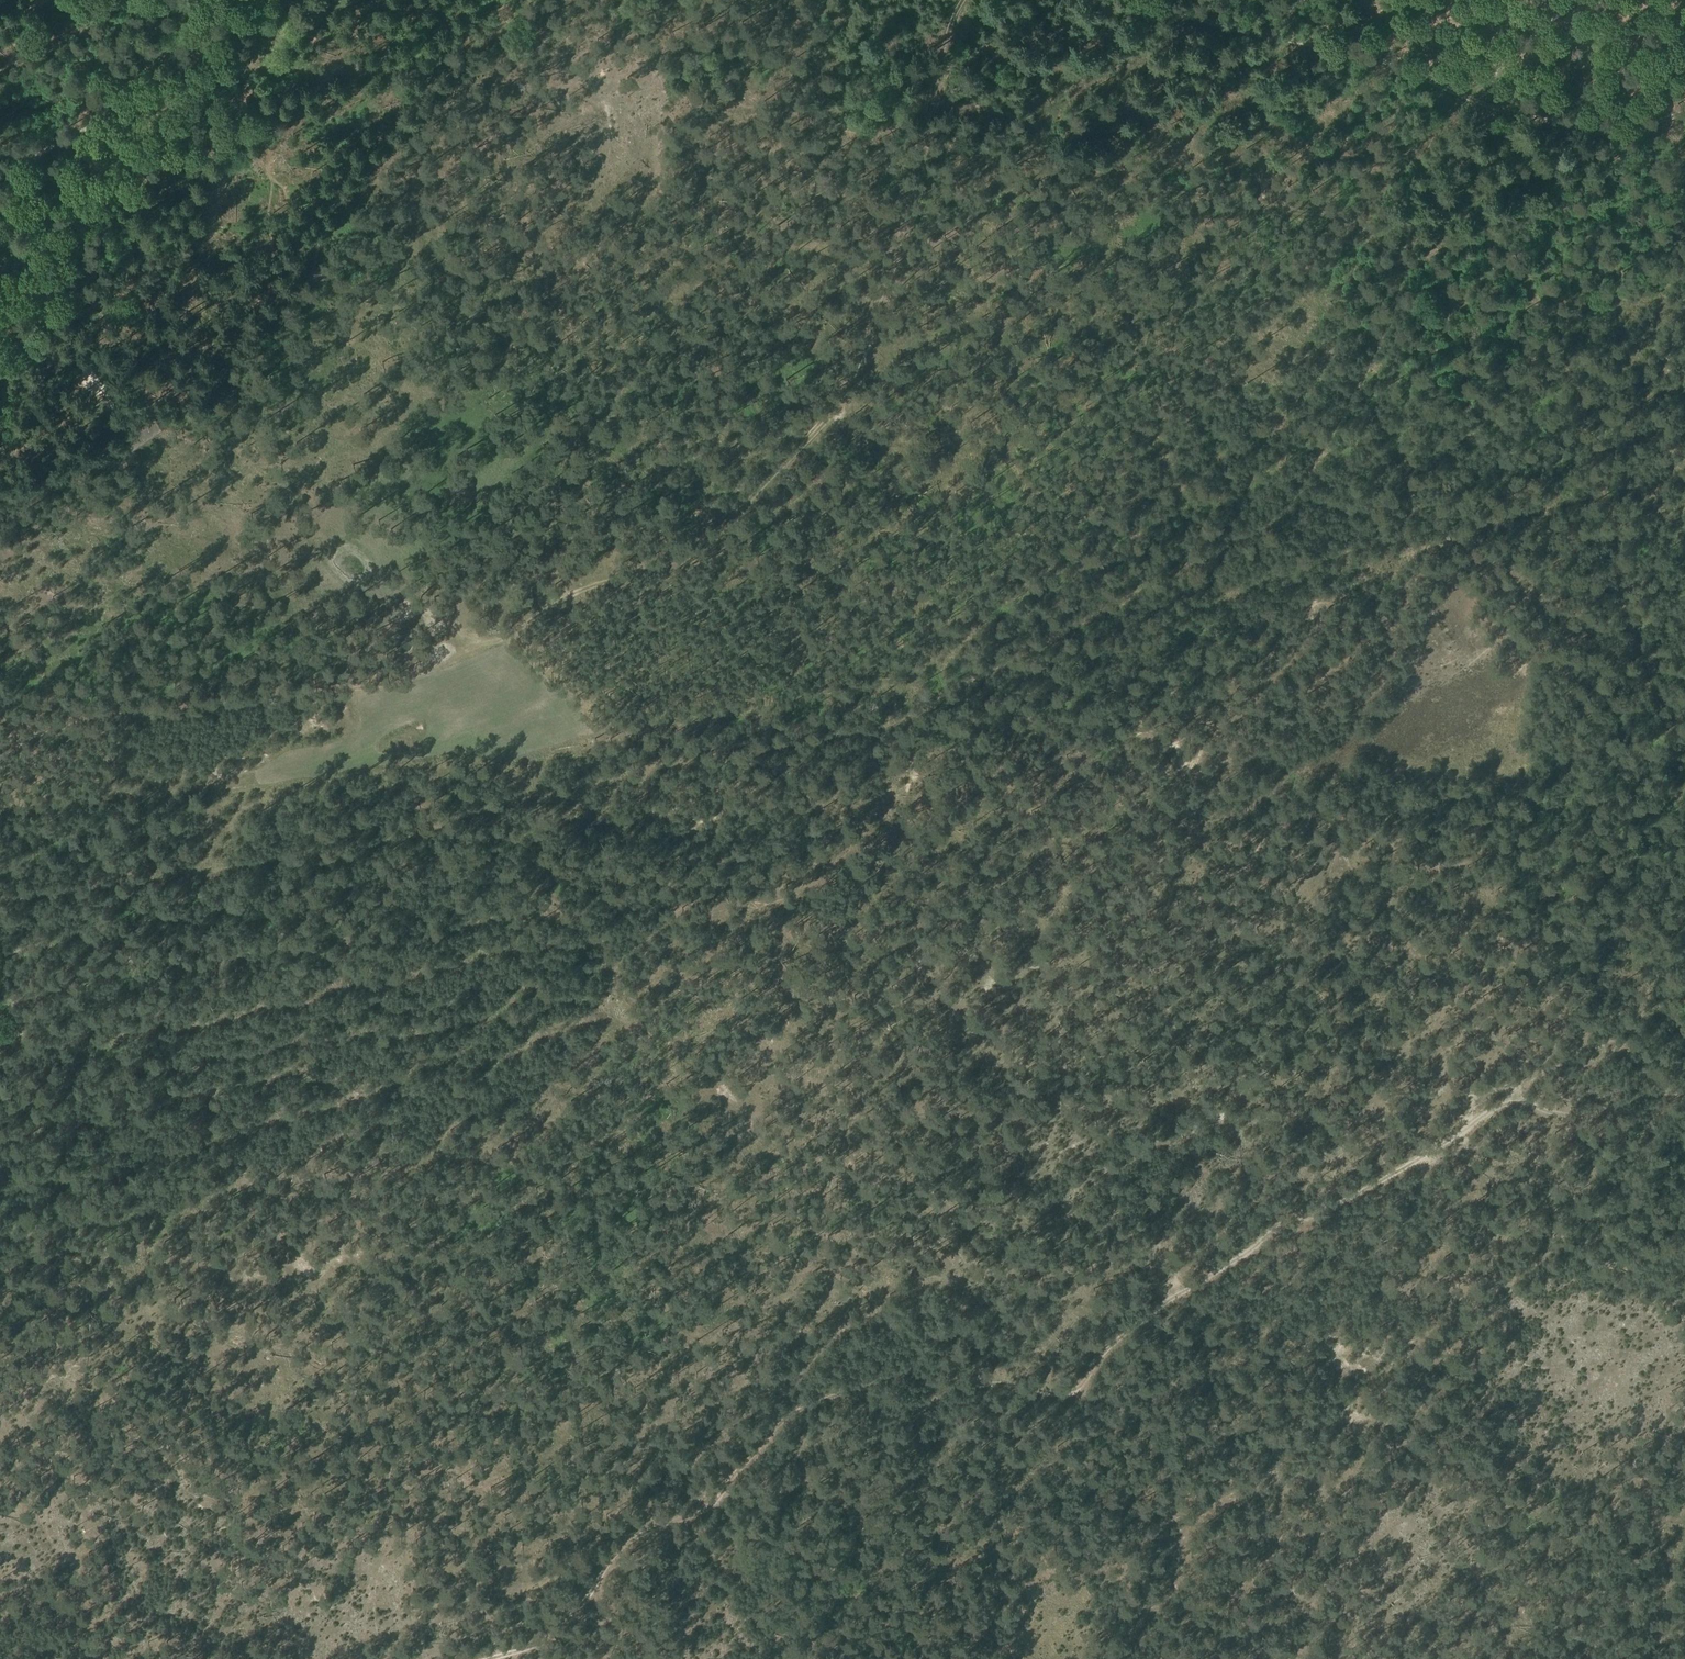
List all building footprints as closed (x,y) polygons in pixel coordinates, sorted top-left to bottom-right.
[(513,585),(499,590),(502,598),(517,593),(513,585)]
